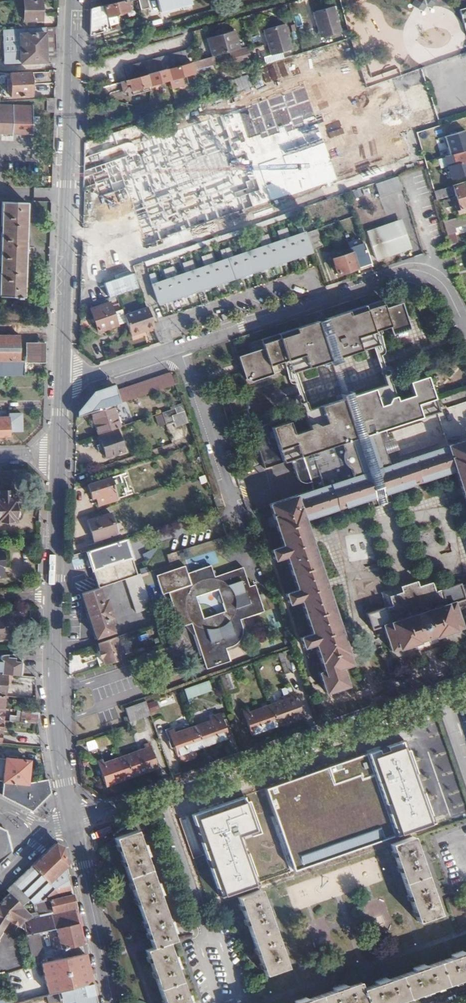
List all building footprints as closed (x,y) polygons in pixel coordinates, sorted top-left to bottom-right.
[(41,1),(41,0),(23,0),(23,20),(41,19),(41,1)] [(105,4),(107,17),(110,27),(119,24),(116,14),(130,10),(128,0),(123,0),(105,4)] [(148,6),(150,15),(160,12),(158,0),(147,0),(148,6)] [(160,12),(191,4),(190,0),(158,0),(160,12)] [(410,2),(421,10),(425,5),(430,8),(436,0),(411,0),(410,2)] [(462,22),(465,22),(465,3),(458,5),(462,22)] [(91,8),(90,33),(110,27),(107,17),(105,4),(91,8)] [(337,31),(328,6),(309,13),(317,37),(337,31)] [(288,48),(279,24),(259,30),(268,55),(288,48)] [(54,27),(44,27),(19,29),(19,35),(44,33),(46,61),(56,61),(54,27)] [(110,27),(90,33),(90,34),(90,37),(111,30),(110,27)] [(19,35),(19,29),(2,30),(4,64),(46,61),(44,33),(19,35)] [(208,38),(212,56),(238,49),(237,42),(238,41),(236,31),(208,38)] [(125,67),(127,79),(158,71),(169,68),(184,64),(182,52),(125,67)] [(171,78),(175,93),(188,90),(184,74),(193,72),(192,69),(214,63),(212,56),(184,64),(169,68),(171,78)] [(127,79),(121,81),(124,90),(132,89),(133,94),(152,89),(150,83),(171,78),(169,68),(158,71),(127,79)] [(320,103),(363,89),(356,71),(314,87),(320,103)] [(9,85),(30,84),(30,74),(9,75),(9,85)] [(247,88),(245,77),(233,78),(235,90),(247,88)] [(30,96),(30,84),(9,85),(9,96),(30,96)] [(194,109),(207,147),(246,134),(245,130),(233,94),(194,109)] [(4,134),(29,134),(30,106),(0,105),(0,134),(4,134)] [(132,138),(142,135),(138,124),(103,135),(114,170),(140,162),(132,138)] [(429,173),(456,164),(456,165),(465,162),(465,151),(454,155),(454,154),(442,157),(440,151),(424,156),(425,160),(427,166),(429,173)] [(400,175),(377,183),(381,196),(404,188),(400,175)] [(104,213),(127,203),(117,178),(94,189),(104,213)] [(437,199),(455,194),(456,196),(459,210),(457,210),(458,214),(465,211),(465,194),(464,186),(453,189),(453,187),(435,192),(437,199)] [(0,241),(0,296),(21,297),(23,253),(23,246),(24,203),(1,202),(0,241)] [(354,216),(344,219),(346,226),(357,223),(354,216)] [(447,233),(452,232),(450,227),(465,222),(465,216),(444,223),(447,233)] [(402,235),(397,220),(366,232),(375,258),(410,245),(406,234),(402,235)] [(310,253),(304,233),(153,284),(159,304),(310,253)] [(350,253),(355,268),(370,263),(363,243),(348,247),(350,253)] [(337,274),(355,268),(350,253),(332,259),(337,274)] [(132,266),(123,269),(125,275),(134,272),(132,266)] [(324,360),(325,364),(331,363),(335,379),(333,379),(335,385),(337,384),(340,393),(335,395),(336,399),(302,410),(308,427),(292,432),(287,421),(273,425),(268,427),(267,423),(260,424),(257,428),(255,435),(256,436),(260,447),(261,452),(256,454),(257,457),(263,456),(267,468),(288,461),(318,452),(324,472),(316,475),(317,479),(320,488),(311,491),(269,505),(282,546),(270,550),(273,560),(286,556),(297,593),(285,597),(288,605),(300,601),(311,635),(299,639),(302,648),(314,644),(323,673),(319,674),(325,693),(347,686),(341,667),(351,664),(304,522),(371,500),(374,509),(394,502),(391,494),(455,473),(465,507),(465,441),(389,466),(386,457),(388,453),(398,450),(394,438),(384,441),(380,439),(377,430),(386,428),(385,422),(402,416),(401,412),(418,407),(417,402),(432,398),(425,374),(407,380),(411,394),(396,398),(391,382),(355,393),(354,389),(349,390),(346,382),(349,381),(347,375),(344,376),(339,360),(345,358),(344,353),(378,342),(375,334),(374,331),(383,328),(390,326),(392,334),(411,328),(402,301),(386,306),(383,299),(330,315),(331,319),(314,325),(313,320),(261,336),(263,344),(238,353),(246,380),(272,372),(270,363),(286,358),(290,371),(324,360)] [(123,315),(120,306),(111,309),(110,302),(91,308),(98,331),(116,325),(116,323),(125,320),(123,315)] [(20,313),(20,304),(12,304),(12,313),(20,313)] [(123,315),(125,320),(126,326),(129,332),(143,328),(144,332),(154,329),(146,307),(123,315)] [(220,314),(222,321),(230,318),(228,312),(220,314)] [(330,315),(313,320),(314,325),(331,319),(330,315)] [(130,336),(144,332),(143,328),(129,332),(130,336)] [(102,334),(106,344),(112,342),(109,332),(102,334)] [(19,334),(0,334),(0,376),(23,376),(23,361),(19,361),(19,334)] [(24,361),(42,362),(43,342),(24,342),(24,361)] [(174,384),(170,372),(115,391),(119,403),(174,384)] [(119,403),(115,391),(113,384),(95,391),(92,391),(76,411),(76,417),(91,412),(113,404),(119,403)] [(436,411),(432,398),(417,402),(418,407),(401,412),(402,416),(385,422),(386,428),(436,411)] [(120,427),(113,404),(91,412),(98,434),(120,427)] [(177,414),(175,409),(162,413),(166,425),(174,422),(172,415),(177,414)] [(8,418),(0,418),(0,435),(8,436),(8,418)] [(123,450),(116,429),(98,435),(105,456),(123,450)] [(308,482),(317,479),(316,475),(324,472),(318,452),(288,461),(293,476),(295,480),(302,483),(308,482)] [(262,470),(267,468),(263,456),(257,457),(262,470)] [(115,499),(108,478),(87,485),(91,498),(94,497),(97,505),(115,499)] [(308,482),(311,491),(320,488),(317,479),(308,482)] [(10,492),(1,492),(1,499),(0,499),(0,520),(14,520),(16,518),(17,514),(15,512),(15,502),(10,502),(10,492)] [(116,533),(110,514),(87,521),(94,540),(116,533)] [(368,533),(345,536),(348,562),(371,559),(368,533)] [(125,539),(87,551),(91,565),(99,587),(110,584),(126,578),(137,575),(125,539)] [(184,566),(155,575),(162,595),(169,593),(180,627),(187,625),(193,623),(196,633),(209,668),(232,659),(228,647),(234,645),(238,642),(241,638),(243,632),(242,625),(241,622),(265,613),(256,585),(249,587),(244,568),(214,577),(210,566),(186,574),(184,566)] [(144,584),(140,574),(137,575),(126,578),(137,612),(152,608),(151,605),(144,584)] [(462,586),(461,583),(441,590),(436,576),(382,593),(386,608),(366,615),(372,631),(383,627),(391,652),(417,643),(417,641),(421,640),(422,637),(424,635),(426,634),(427,634),(429,635),(430,636),(436,634),(436,637),(462,628),(456,609),(465,605),(465,585),(462,586)] [(99,587),(81,593),(96,638),(114,632),(110,619),(112,618),(107,600),(104,601),(99,587)] [(10,618),(0,619),(0,640),(3,639),(3,637),(11,637),(10,618)] [(193,623),(187,625),(196,633),(194,627),(193,623)] [(417,643),(436,637),(436,634),(430,636),(429,635),(427,634),(426,634),(424,635),(422,637),(421,640),(417,641),(417,643)] [(117,639),(98,644),(100,651),(99,652),(100,659),(102,658),(104,667),(123,661),(122,657),(125,654),(123,648),(118,647),(117,639)] [(22,654),(5,655),(1,655),(0,656),(0,657),(0,658),(2,659),(1,662),(0,662),(0,672),(20,674),(22,654)] [(232,678),(221,681),(224,690),(225,694),(236,691),(232,678)] [(212,690),(208,681),(185,689),(187,699),(212,690)] [(290,699),(270,706),(276,727),(302,718),(294,693),(289,695),(290,699)] [(156,700),(147,703),(150,714),(159,712),(156,700)] [(124,708),(128,719),(149,712),(145,701),(124,708)] [(276,727),(270,706),(248,714),(247,709),(241,711),(250,736),(276,727)] [(21,722),(38,724),(36,712),(22,710),(21,722)] [(200,741),(203,747),(227,738),(220,714),(215,715),(216,719),(196,726),(200,741)] [(426,722),(419,723),(422,738),(428,736),(426,722)] [(194,750),(203,747),(200,741),(196,726),(174,734),(172,729),(167,731),(170,740),(168,741),(170,748),(173,747),(176,756),(178,756),(180,761),(183,762),(195,758),(196,755),(194,750)] [(429,728),(432,739),(441,736),(437,726),(429,728)] [(94,740),(85,741),(87,750),(95,748),(94,740)] [(117,763),(123,780),(157,768),(148,743),(142,745),(144,749),(116,759),(117,763)] [(5,758),(3,776),(26,776),(27,776),(28,761),(5,758)] [(335,856),(372,843),(370,839),(374,838),(346,758),(251,791),(259,815),(248,819),(263,860),(257,862),(262,877),(272,874),(274,878),(335,856)] [(104,786),(123,780),(117,763),(116,759),(103,764),(101,759),(96,761),(104,786)] [(440,795),(456,791),(449,761),(433,765),(440,795)] [(40,801),(49,793),(46,779),(27,776),(26,776),(3,776),(2,781),(6,781),(5,791),(4,791),(3,795),(9,798),(32,809),(40,801)] [(386,788),(393,805),(420,794),(413,777),(386,788)] [(259,815),(251,791),(240,795),(248,819),(259,815)] [(447,813),(463,808),(459,795),(444,799),(447,813)] [(0,829),(0,864),(11,853),(7,835),(7,833),(0,829)] [(166,942),(174,939),(137,831),(115,839),(154,946),(144,949),(149,960),(163,1002),(187,1002),(166,942)] [(438,914),(412,837),(390,844),(417,922),(438,914)] [(8,891),(10,893),(23,909),(30,903),(34,907),(50,902),(71,897),(60,849),(57,847),(54,846),(11,888),(8,891)] [(287,967),(260,890),(238,898),(265,975),(287,967)] [(9,921),(20,928),(24,925),(31,918),(23,909),(10,893),(0,903),(0,933),(9,921)] [(74,908),(71,897),(50,902),(51,908),(53,919),(69,915),(75,914),(74,908)] [(82,946),(75,914),(69,915),(53,919),(52,919),(55,931),(27,937),(24,938),(29,958),(44,955),(42,949),(40,949),(37,939),(41,938),(42,940),(52,938),(54,948),(59,947),(60,950),(82,946)] [(25,926),(26,934),(27,937),(55,931),(52,919),(49,920),(25,926)] [(298,1002),(393,1002),(465,977),(465,952),(362,989),(359,981),(298,1002)] [(91,985),(84,955),(39,966),(47,996),(91,985)] [(91,985),(47,996),(45,997),(46,1002),(67,1002),(71,1002),(95,1002),(91,985)]
